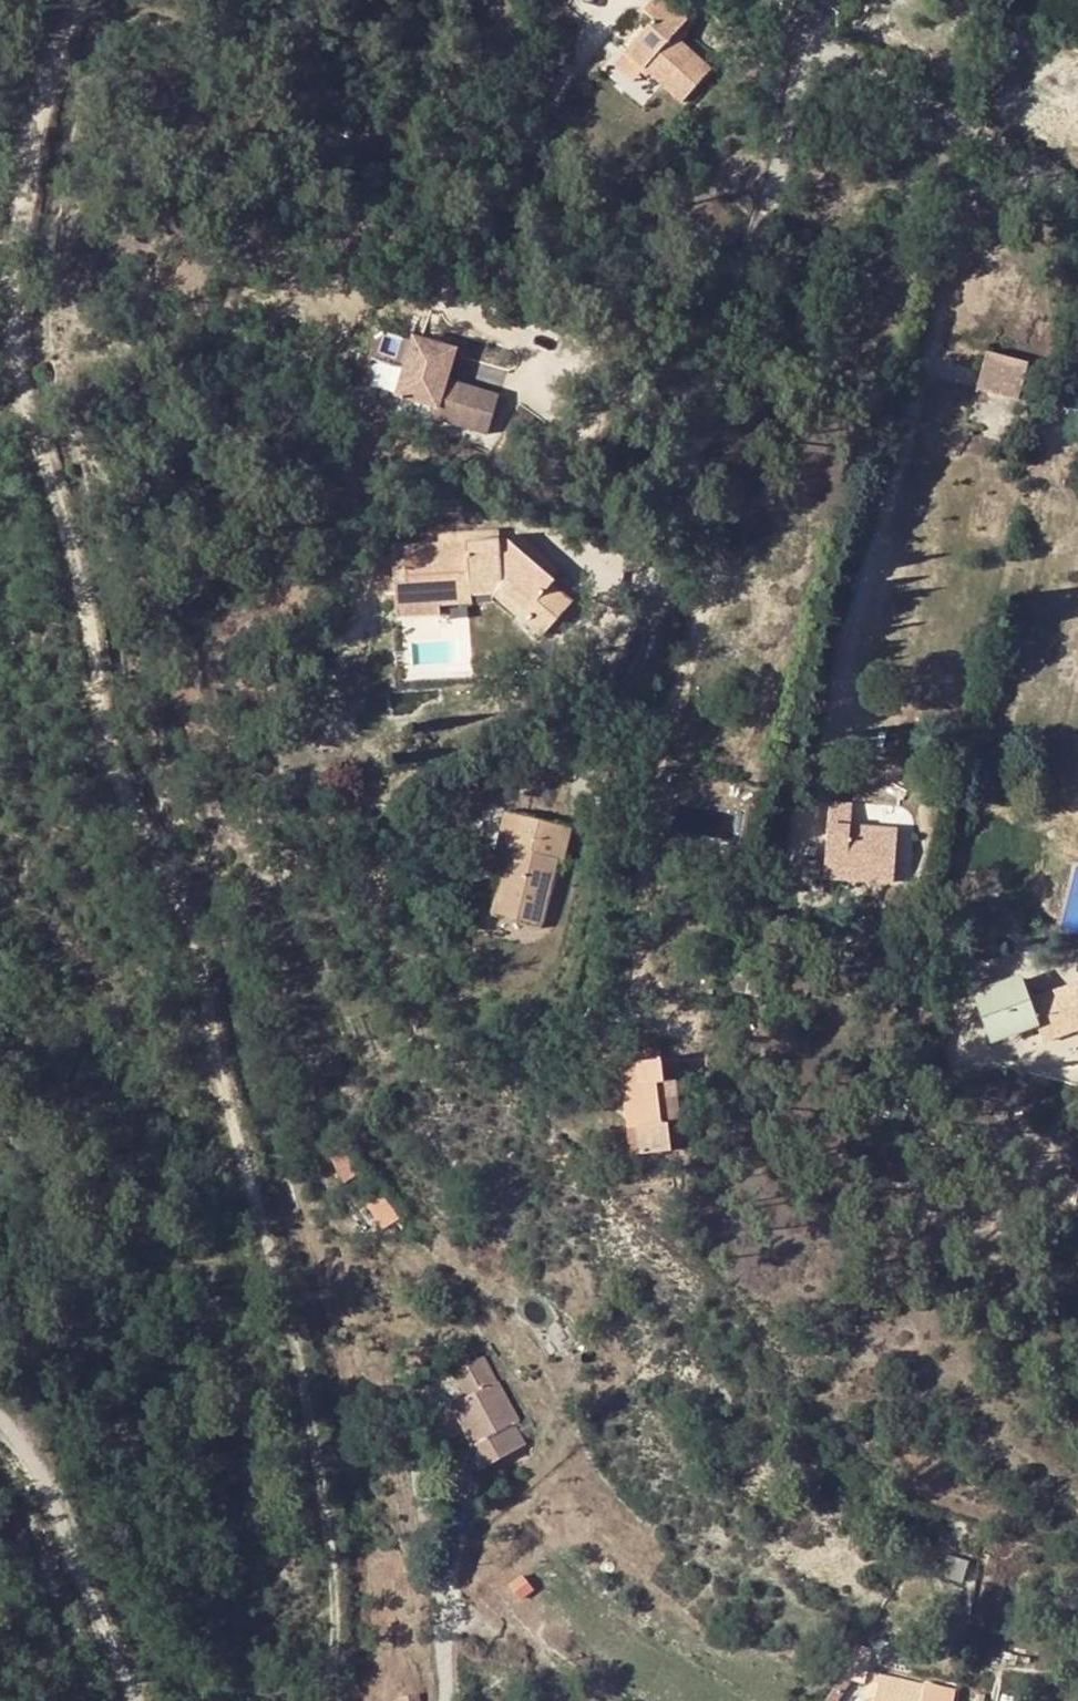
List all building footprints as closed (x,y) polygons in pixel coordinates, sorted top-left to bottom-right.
[(643,68),(683,103),(711,70),(681,44),(672,37),(680,28),(687,20),(663,0),(655,0),(645,12),(654,19),(626,52),(643,68)] [(680,28),(672,37),(681,44),(688,35),(680,28)] [(634,78),(643,68),(626,52),(617,62),(634,78)] [(350,121),(336,124),(338,136),(352,134),(350,121)] [(431,418),(485,434),(496,397),(444,381),(435,379),(443,352),(409,342),(393,396),(434,408),(431,418)] [(443,352),(435,379),(444,381),(452,355),(443,352)] [(1028,362),(988,352),(978,388),(1019,398),(1028,362)] [(440,542),(501,539),(499,530),(440,534),(440,542)] [(524,621),(543,638),(573,603),(551,584),(555,580),(510,541),(501,541),(501,539),(440,542),(440,545),(406,547),(406,560),(394,562),(397,606),(419,604),(419,597),(440,596),(472,594),(472,582),(501,581),(502,591),(529,614),(524,621)] [(492,594),(496,597),(502,591),(501,581),(472,582),(472,594),(472,595),(492,594)] [(502,591),(496,597),(524,621),(529,614),(502,591)] [(473,603),(472,595),(472,594),(440,596),(440,606),(473,603)] [(419,604),(397,606),(398,618),(441,614),(440,606),(440,596),(419,597),(419,604)] [(850,826),(852,804),(829,802),(828,825),(850,826)] [(534,819),(507,813),(499,848),(510,850),(496,914),(542,925),(558,859),(564,860),(572,829),(534,819)] [(894,875),(897,830),(850,826),(828,825),(824,876),(866,880),(866,873),(894,875)] [(866,873),(866,880),(893,882),(894,875),(866,873)] [(1029,917),(1028,926),(1037,927),(1037,918),(1029,917)] [(1034,991),(1048,1037),(1077,1028),(1077,978),(1034,991)] [(1036,1021),(1021,980),(974,997),(990,1039),(1036,1021)] [(650,1082),(624,1086),(626,1103),(635,1102),(641,1152),(671,1149),(668,1123),(681,1121),(678,1094),(665,1095),(661,1058),(648,1061),(650,1082)] [(648,1061),(622,1064),(624,1086),(650,1082),(648,1061)] [(626,1103),(630,1154),(641,1152),(635,1102),(626,1103)] [(348,1149),(343,1152),(351,1179),(361,1172),(348,1149)] [(348,1181),(351,1179),(343,1152),(333,1158),(348,1181)] [(386,1195),(369,1205),(382,1228),(399,1218),(386,1195)] [(484,1357),(453,1373),(467,1397),(452,1405),(474,1444),(464,1451),(476,1472),(526,1443),(514,1423),(520,1420),(498,1380),(497,1381),(484,1357)] [(521,1596),(533,1587),(523,1575),(511,1585),(521,1596)] [(873,1648),(861,1645),(847,1666),(845,1676),(857,1679),(860,1670),(866,1671),(873,1648)] [(902,1694),(906,1680),(882,1675),(876,1700),(880,1700),(884,1689),(902,1694)] [(927,1685),(906,1680),(902,1694),(884,1689),(880,1700),(931,1700),(931,1699),(923,1697),(927,1685)] [(969,1693),(968,1700),(983,1700),(984,1696),(969,1693)]
